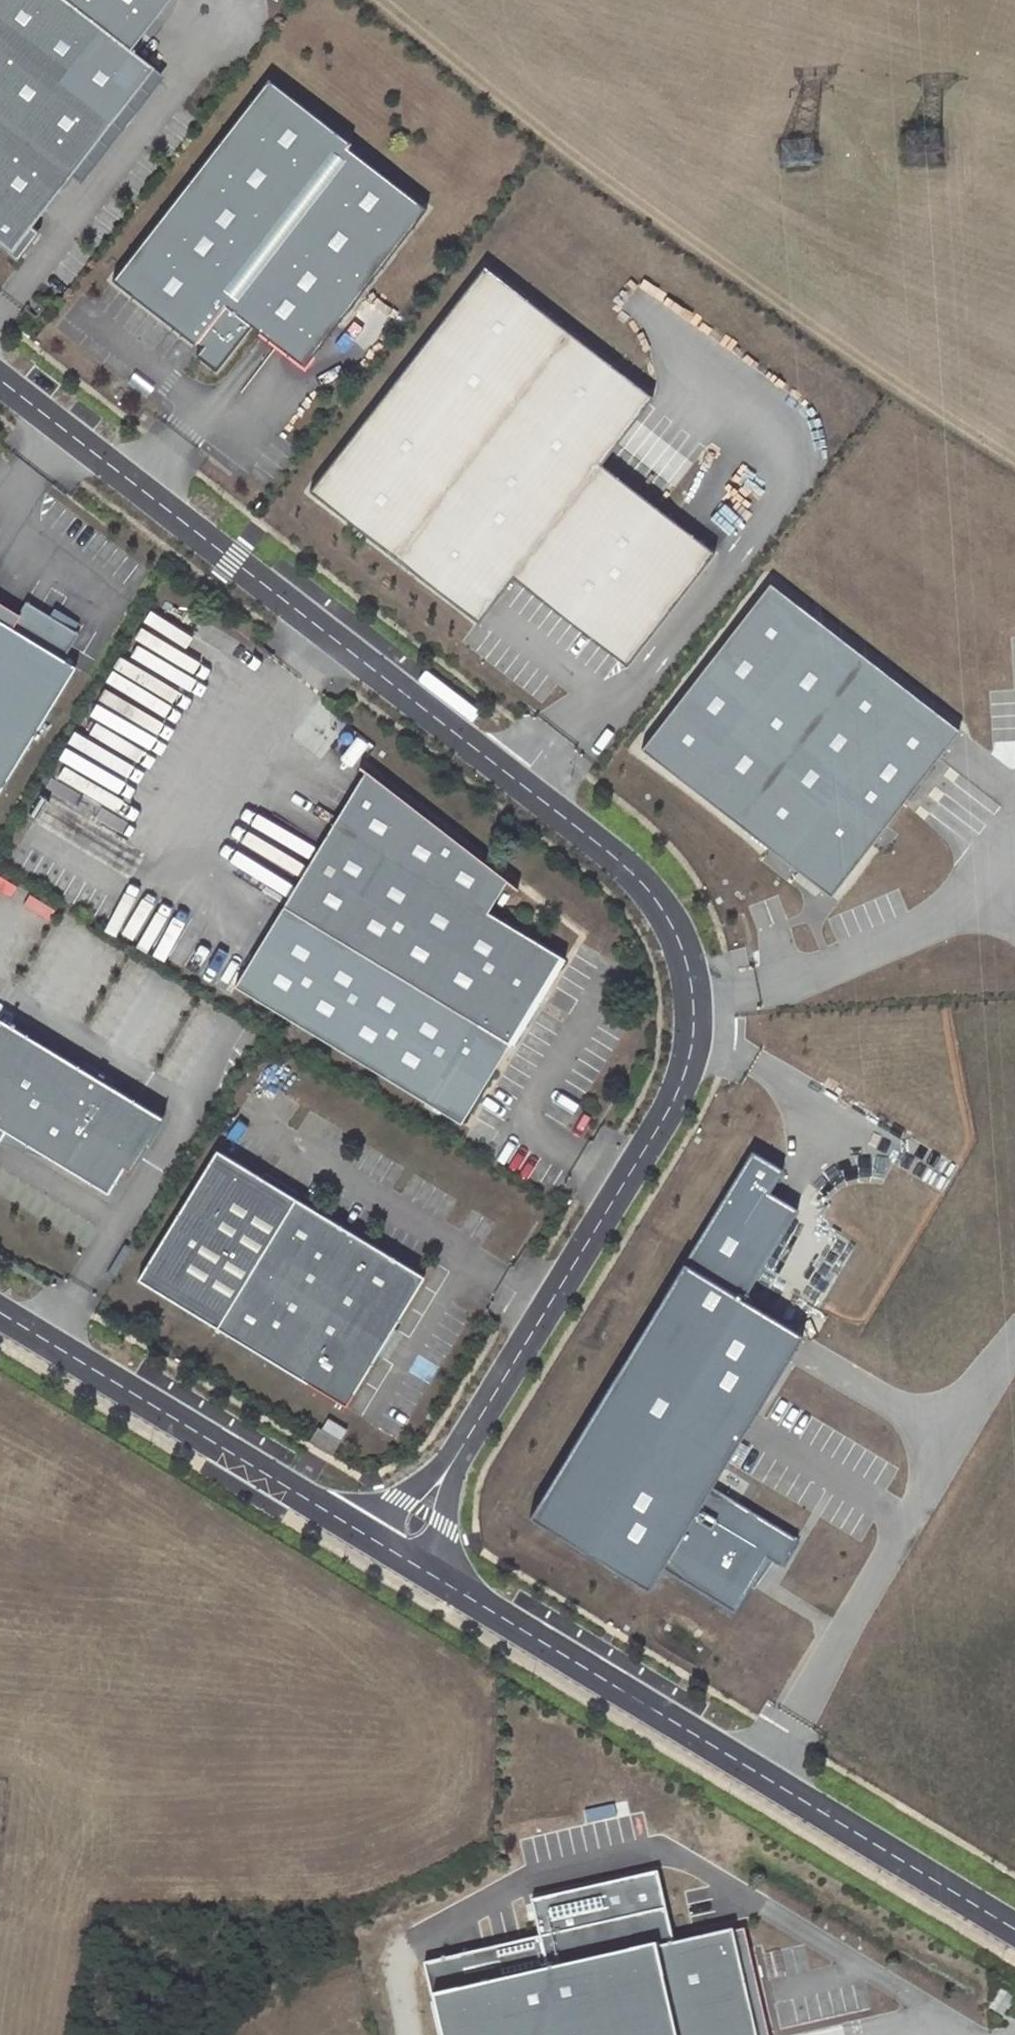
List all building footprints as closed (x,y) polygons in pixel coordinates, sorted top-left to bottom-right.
[(154,68),(67,0),(0,0),(0,242),(12,251),(154,68)] [(427,209),(347,148),(351,144),(268,80),(113,281),(201,350),(196,357),(216,373),(252,327),(304,368),(427,209)] [(640,398),(472,266),(301,490),(469,621),(502,575),(618,661),(701,553),(589,465),(640,398)] [(349,337),(369,320),(360,310),(340,327),(349,337)] [(949,731),(761,585),(631,750),(827,895),(949,731)] [(0,607),(0,774),(68,668),(57,662),(73,633),(24,605),(16,617),(0,607)] [(488,912),(507,880),(366,770),(231,989),(459,1129),(565,958),(488,912)] [(0,1019),(0,1141),(6,1131),(108,1194),(124,1168),(130,1172),(163,1118),(0,1019)] [(667,1259),(522,1523),(646,1591),(658,1569),(736,1612),(764,1562),(777,1569),(795,1537),(712,1491),(797,1337),(740,1306),(793,1210),(766,1195),(780,1170),(742,1149),(678,1265),(667,1259)] [(424,1276),(295,1198),(217,1150),(138,1279),(216,1327),(345,1406),(424,1276)] [(332,1455),(341,1441),(318,1426),(308,1442),(332,1455)] [(673,1947),(663,1911),(422,1966),(438,2034),(753,2034),(729,1933),(673,1947)]
